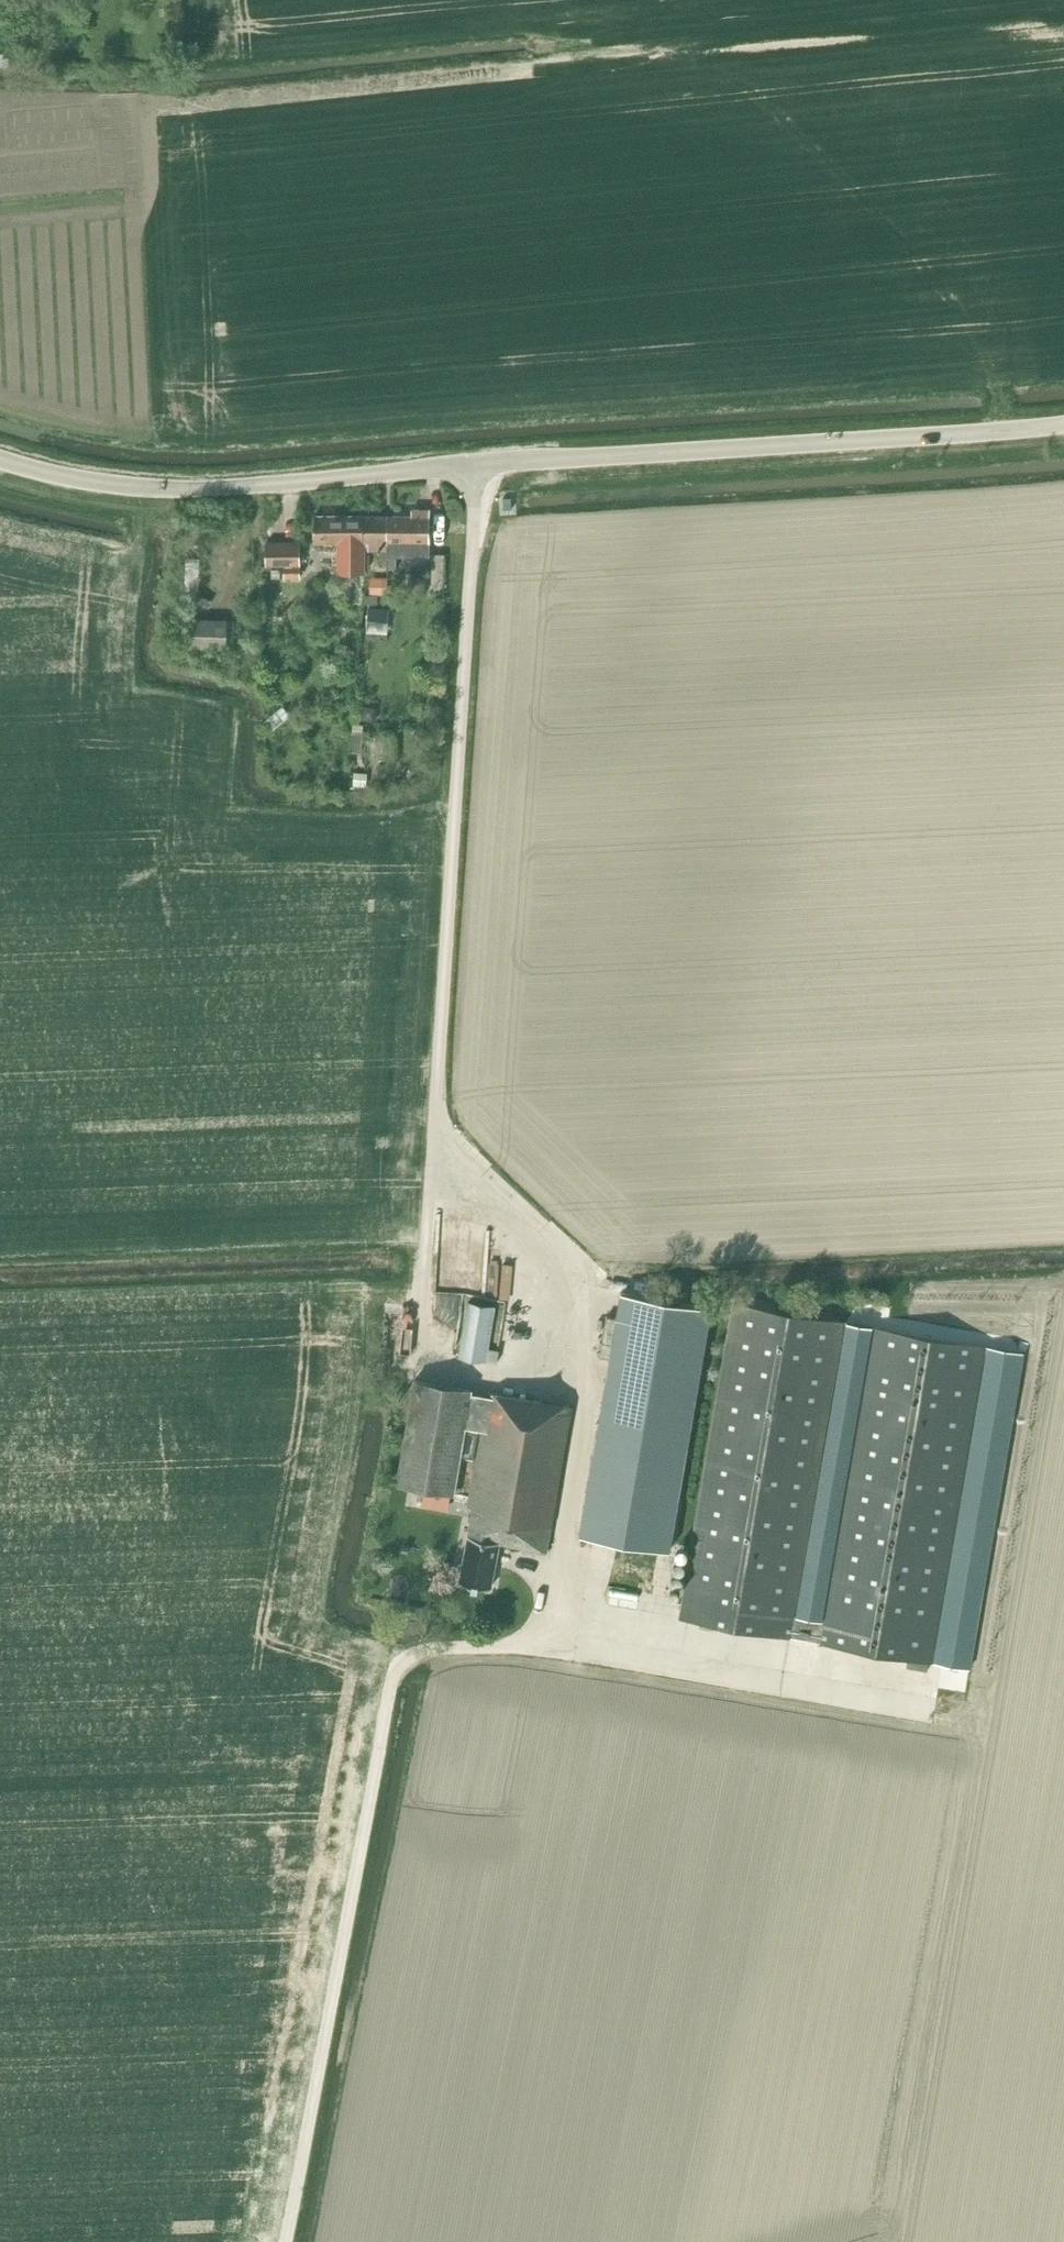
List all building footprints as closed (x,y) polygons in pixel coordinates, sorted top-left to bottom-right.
[(428,557),(428,542),(430,542),(430,510),(412,510),(412,517),(388,517),(388,550),(388,557),(389,557),(388,569),(396,570),(396,557),(428,557)] [(388,517),(315,517),(315,543),(339,542),(338,574),(363,574),(363,550),(388,550),(388,517)] [(300,541),(265,541),(265,565),(283,565),(300,565),(300,541)] [(189,551),(188,584),(202,585),(203,552),(189,551)] [(300,579),(300,565),(283,565),(283,579),(300,579)] [(388,578),(371,578),(371,596),(388,596),(388,578)] [(386,633),(389,610),(368,608),(366,630),(386,633)] [(224,648),(225,619),(184,618),(184,647),(224,648)] [(234,622),(225,622),(224,651),(233,651),(234,622)] [(272,646),(256,645),(255,661),(271,662),(272,646)] [(377,708),(364,707),(363,722),(376,723),(377,708)] [(353,786),(367,787),(368,773),(354,773),(353,786)] [(610,1359),(606,1381),(580,1535),(669,1550),(710,1308),(621,1292),(617,1318),(606,1316),(599,1357),(610,1359)] [(485,1362),(494,1307),(468,1302),(459,1357),(485,1362)] [(678,1624),(789,1646),(845,1322),(734,1303),(678,1624)] [(384,1317),(386,1367),(401,1367),(400,1317),(384,1317)] [(845,1322),(789,1646),(965,1676),(1021,1353),(845,1322)] [(472,1508),(459,1582),(491,1588),(499,1543),(546,1552),(571,1407),(489,1393),(488,1396),(471,1393),(471,1390),(415,1380),(397,1484),(454,1494),(465,1427),(482,1430),(469,1508),(472,1508)] [(475,1459),(479,1432),(466,1431),(462,1457),(475,1459)]
